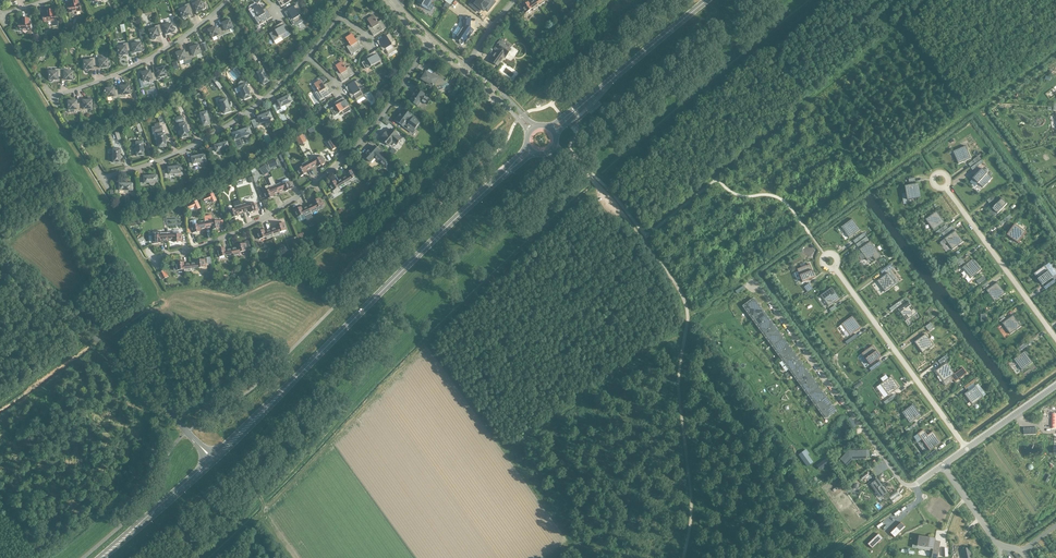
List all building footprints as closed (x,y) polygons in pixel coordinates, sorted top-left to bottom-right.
[(71,5),(68,6),(69,13),(81,11),(79,4),(78,4),(77,0),(73,0),(70,0),(71,5)] [(416,3),(425,8),(427,10),(431,3),(430,3),(432,0),(418,0),(416,3)] [(495,2),(493,0),(474,0),(470,5),(474,8),(473,8),(476,10),(479,12),(481,9),(483,11),(486,7),(489,10),(495,2)] [(535,0),(534,0),(529,4),(528,2),(522,7),(526,13),(532,8),(533,11),(539,6),(535,0)] [(563,4),(566,9),(573,5),(571,0),(569,0),(563,4)] [(195,1),(189,4),(192,11),(195,10),(197,12),(204,9),(205,9),(205,8),(206,8),(206,7),(206,6),(205,6),(205,5),(204,5),(203,5),(201,1),(196,3),(195,1)] [(192,11),(189,4),(183,6),(184,8),(179,10),(183,18),(183,19),(184,19),(185,19),(186,19),(187,19),(187,18),(187,17),(187,16),(191,15),(190,12),(192,11)] [(297,4),(285,12),(292,25),(295,23),(297,25),(303,21),(299,14),(302,12),(297,4)] [(259,25),(272,18),(266,8),(263,10),(260,5),(253,9),(255,11),(251,14),(254,18),(254,17),(259,25)] [(47,10),(47,15),(44,15),(44,22),(56,21),(55,14),(54,14),(53,10),(47,10)] [(368,27),(370,30),(374,35),(373,36),(386,28),(381,20),(378,22),(377,21),(377,20),(374,15),(367,20),(370,25),(368,27)] [(458,28),(453,34),(456,36),(455,38),(459,41),(460,42),(459,42),(460,44),(461,45),(463,45),(464,43),(463,41),(464,41),(465,42),(469,37),(471,34),(474,30),(469,27),(469,24),(470,24),(471,17),(463,16),(463,24),(464,25),(461,30),(458,28)] [(22,19),(22,23),(19,24),(19,30),(31,30),(31,23),(29,23),(29,18),(22,19)] [(223,26),(220,28),(224,35),(230,32),(229,30),(234,28),(230,20),(229,19),(228,19),(227,19),(226,19),(226,20),(226,21),(226,22),(222,24),(223,26)] [(291,34),(283,22),(273,28),(275,31),(270,34),(274,40),(276,39),(279,43),(283,40),(283,39),(291,34)] [(166,23),(160,25),(162,32),(165,32),(166,34),(174,32),(175,31),(176,31),(176,30),(176,29),(176,28),(175,28),(175,27),(174,27),(173,27),(172,23),(167,25),(166,23)] [(160,25),(149,28),(152,39),(153,40),(154,40),(155,40),(156,39),(156,38),(156,37),(160,36),(159,33),(162,32),(160,25)] [(218,38),(224,35),(220,28),(217,29),(216,26),(208,30),(208,31),(207,32),(207,33),(208,34),(209,34),(210,34),(212,38),(217,36),(218,38)] [(356,52),(364,47),(364,46),(363,47),(360,41),(360,40),(358,37),(355,39),(352,34),(346,38),(349,43),(348,43),(349,44),(349,43),(350,45),(347,47),(351,54),(354,53),(355,54),(357,53),(356,52)] [(380,40),(377,41),(377,42),(378,41),(381,47),(381,48),(383,51),(386,49),(389,54),(395,50),(392,46),(393,45),(392,45),(391,44),(395,41),(390,34),(386,36),(380,40)] [(500,41),(498,41),(496,44),(496,46),(495,47),(494,49),(497,51),(490,60),(498,66),(504,57),(506,57),(510,52),(508,51),(512,46),(507,42),(506,43),(501,39),(500,41)] [(135,42),(129,43),(130,51),(133,50),(134,53),(142,51),(143,51),(144,50),(144,49),(144,48),(143,47),(142,47),(141,43),(136,44),(135,42)] [(130,51),(129,43),(122,44),(123,46),(118,47),(119,56),(120,57),(121,57),(122,58),(122,57),(123,57),(123,56),(124,56),(124,55),(128,54),(127,51),(130,51)] [(191,51),(188,52),(191,59),(197,57),(198,59),(203,57),(199,45),(198,45),(198,44),(197,44),(196,44),(195,44),(195,45),(194,45),(194,46),(194,47),(191,48),(191,51)] [(175,55),(175,56),(175,57),(176,57),(177,57),(177,58),(178,57),(179,61),(184,60),(185,62),(184,62),(185,65),(192,62),(191,59),(188,52),(185,53),(184,50),(176,53),(176,54),(175,54),(175,55)] [(377,54),(375,51),(375,52),(369,55),(366,57),(368,60),(362,63),(366,69),(371,66),(371,67),(372,66),(373,65),(375,69),(383,64),(381,60),(377,54)] [(102,57),(96,58),(97,66),(100,65),(100,68),(109,67),(110,67),(110,66),(111,65),(110,64),(110,63),(109,63),(108,63),(108,59),(103,59),(102,57)] [(97,66),(96,58),(89,58),(89,61),(84,61),(85,70),(85,71),(86,71),(87,72),(88,71),(89,71),(89,70),(89,69),(94,69),(93,66),(97,66)] [(336,73),(338,76),(339,76),(342,81),(342,82),(355,74),(350,66),(346,68),(346,67),(345,66),(342,62),(336,66),(339,71),(336,73)] [(157,72),(154,73),(156,81),(163,79),(162,77),(167,75),(165,67),(165,66),(164,66),(163,65),(162,65),(162,66),(161,66),(161,67),(161,68),(157,69),(157,72)] [(505,68),(504,71),(508,73),(506,77),(512,79),(516,70),(504,65),(503,67),(505,68)] [(58,77),(61,77),(61,69),(55,69),(55,71),(50,71),(49,80),(50,81),(50,82),(51,82),(52,82),(53,82),(54,81),(54,80),(58,80),(58,77)] [(68,69),(61,69),(61,77),(65,77),(65,80),(73,80),(74,80),(75,79),(75,78),(75,77),(74,76),(73,76),(73,72),(68,71),(68,69)] [(267,76),(266,75),(263,69),(257,72),(260,77),(259,77),(259,78),(258,79),(258,80),(259,81),(259,82),(260,82),(261,82),(262,82),(264,85),(270,82),(268,77),(267,78),(266,76),(267,76)] [(150,82),(156,81),(154,73),(151,73),(150,71),(142,73),(141,73),(141,74),(140,75),(140,76),(141,76),(141,77),(142,77),(143,77),(144,81),(149,80),(150,82)] [(426,72),(422,79),(428,82),(426,84),(427,84),(427,85),(428,85),(429,85),(430,85),(431,85),(433,86),(434,84),(435,84),(437,91),(438,91),(439,91),(439,90),(440,90),(441,90),(442,89),(441,86),(441,85),(442,85),(443,85),(443,84),(444,84),(445,84),(445,83),(446,83),(446,82),(447,82),(443,80),(444,78),(434,72),(432,75),(426,72)] [(320,101),(332,93),(332,92),(332,93),(328,87),(329,87),(327,83),(324,85),(320,80),(314,84),(317,89),(317,90),(318,90),(318,91),(315,93),(320,101)] [(348,86),(345,88),(346,88),(350,93),(349,94),(351,97),(354,95),(357,100),(364,96),(361,92),(360,91),(360,90),(363,88),(358,80),(355,82),(348,86)] [(239,86),(239,87),(235,88),(237,92),(241,91),(241,92),(240,93),(240,94),(240,95),(240,96),(241,97),(242,97),(243,97),(245,100),(251,97),(249,93),(248,91),(249,91),(245,83),(244,82),(243,81),(242,81),(241,81),(240,82),(239,83),(239,84),(239,85),(239,86)] [(121,89),(118,90),(119,98),(126,97),(125,95),(131,94),(129,85),(129,84),(128,84),(127,84),(126,84),(125,85),(125,86),(121,87),(121,89)] [(205,87),(201,89),(206,96),(209,94),(205,87)] [(113,99),(119,98),(118,90),(115,90),(115,88),(106,89),(105,89),(105,90),(104,90),(104,91),(104,92),(105,92),(105,93),(106,93),(107,93),(107,97),(112,97),(113,99)] [(409,101),(417,106),(421,101),(427,105),(430,100),(424,96),(425,94),(416,89),(412,96),(409,101)] [(369,92),(363,95),(370,107),(376,104),(369,92)] [(290,95),(287,96),(286,97),(286,98),(284,98),(277,101),(278,102),(275,104),(278,110),(281,108),(281,107),(285,105),(286,105),(286,106),(287,106),(288,106),(289,106),(290,106),(290,105),(291,104),(291,103),(291,102),(293,101),(290,95)] [(345,100),(344,97),(343,97),(344,98),(338,101),(337,101),(334,103),(336,106),(331,109),(335,116),(340,113),(341,112),(340,112),(342,111),(344,115),(351,110),(349,106),(350,106),(345,100)] [(84,103),(80,103),(81,112),(87,111),(87,109),(93,109),(92,100),(92,99),(91,99),(91,98),(90,98),(89,98),(88,99),(88,100),(84,101),(84,103)] [(231,112),(230,108),(230,107),(229,107),(228,106),(229,105),(227,98),(220,100),(222,106),(221,106),(221,107),(220,107),(220,108),(220,109),(220,110),(221,110),(221,111),(222,111),(223,111),(224,111),(225,114),(231,112)] [(67,103),(66,103),(66,104),(67,104),(67,105),(68,105),(68,106),(69,106),(69,110),(69,113),(74,112),(81,112),(80,103),(77,104),(77,101),(69,101),(68,101),(67,102),(67,103)] [(421,122),(404,109),(395,121),(407,129),(407,128),(408,129),(409,128),(414,132),(421,122)] [(211,125),(210,121),(209,120),(208,118),(209,118),(207,111),(200,113),(202,118),(201,119),(200,119),(200,120),(200,121),(200,122),(200,123),(201,123),(201,124),(202,124),(203,124),(204,127),(211,125)] [(258,118),(252,121),(254,128),(261,125),(260,123),(265,122),(266,122),(266,123),(267,123),(268,123),(269,123),(269,122),(270,122),(270,121),(271,121),(271,120),(271,119),(273,118),(270,112),(266,113),(266,114),(265,115),(264,114),(257,117),(258,118)] [(179,123),(179,124),(181,129),(180,130),(179,130),(179,131),(179,132),(179,133),(179,134),(180,134),(180,135),(181,135),(182,135),(182,138),(189,136),(188,132),(187,132),(187,130),(188,130),(186,123),(185,123),(183,116),(178,117),(177,118),(176,119),(176,120),(176,121),(177,122),(178,123),(179,123)] [(292,119),(285,123),(287,127),(294,124),(292,119)] [(158,133),(158,134),(159,139),(158,139),(158,140),(157,140),(157,141),(157,142),(157,143),(157,144),(158,144),(158,145),(159,145),(160,145),(160,148),(167,147),(166,142),(165,140),(166,140),(165,133),(163,133),(163,132),(162,126),(154,127),(154,133),(158,133)] [(232,135),(229,136),(232,140),(234,139),(236,147),(237,147),(237,148),(238,148),(239,148),(240,148),(241,148),(241,147),(242,147),(242,146),(242,145),(240,138),(244,137),(244,138),(245,138),(246,138),(247,138),(248,138),(249,138),(249,137),(249,136),(249,135),(252,134),(250,127),(245,129),(245,130),(244,130),(243,129),(232,133),(232,135)] [(388,131),(387,130),(386,131),(386,132),(382,137),(381,138),(382,139),(381,140),(382,141),(382,140),(389,145),(388,146),(389,147),(393,143),(396,145),(397,145),(397,144),(401,139),(402,138),(399,135),(398,134),(391,129),(390,128),(388,131)] [(302,136),(296,140),(300,147),(307,143),(302,136)] [(332,140),(327,143),(331,150),(337,148),(332,140)] [(144,155),(144,152),(144,151),(143,151),(143,149),(144,149),(143,141),(136,142),(136,147),(136,148),(135,148),(134,149),(134,150),(134,151),(134,152),(135,152),(135,153),(136,153),(137,153),(137,156),(144,155)] [(228,142),(224,143),(223,143),(224,144),(222,144),(222,143),(214,145),(215,147),(211,148),(213,154),(217,153),(216,152),(221,151),(222,151),(222,152),(223,152),(224,152),(224,153),(225,152),(226,152),(226,151),(227,151),(227,150),(227,149),(230,148),(228,142)] [(374,146),(371,150),(369,148),(367,151),(363,156),(369,161),(371,163),(375,158),(374,158),(375,157),(386,168),(391,163),(379,152),(380,151),(374,146)] [(966,146),(953,151),(953,152),(954,152),(959,163),(959,164),(971,158),(966,146)] [(121,163),(121,159),(121,158),(120,158),(120,156),(121,156),(121,149),(114,149),(114,154),(113,154),(112,155),(111,156),(111,157),(111,158),(112,159),(113,160),(114,160),(114,163),(121,163)] [(205,154),(202,155),(201,155),(201,156),(199,156),(191,157),(192,159),(188,159),(190,166),(193,165),(193,164),(198,163),(198,164),(199,164),(200,165),(201,165),(202,165),(203,164),(204,163),(204,162),(207,161),(205,154)] [(314,158),(308,161),(312,168),(318,165),(318,166),(325,163),(322,156),(315,160),(314,158)] [(276,158),(267,162),(270,168),(277,165),(276,164),(278,163),(276,158)] [(981,160),(971,168),(973,170),(983,163),(981,160)] [(312,168),(308,161),(302,164),(303,167),(296,170),(300,177),(307,173),(306,171),(312,168)] [(267,164),(259,169),(264,176),(270,172),(267,164)] [(182,166),(178,166),(177,166),(177,167),(175,167),(168,168),(168,169),(164,169),(165,170),(165,176),(169,176),(169,175),(174,174),(175,175),(176,176),(177,176),(178,176),(179,176),(179,175),(180,175),(180,174),(180,173),(183,173),(182,166)] [(982,168),(973,178),(973,179),(973,178),(983,187),(983,188),(993,178),(992,177),(992,178),(982,169),(983,168),(982,168)] [(348,175),(342,179),(346,185),(352,182),(351,180),(357,176),(353,169),(347,173),(348,175)] [(158,175),(154,176),(153,176),(153,177),(151,177),(151,176),(144,176),(144,178),(140,178),(141,185),(145,185),(144,183),(150,183),(150,184),(151,185),(152,185),(153,185),(154,185),(155,185),(155,184),(155,183),(158,183),(158,175)] [(276,175),(272,176),(279,192),(285,190),(286,191),(293,188),(290,181),(283,184),(282,182),(280,183),(276,175)] [(279,192),(272,176),(268,178),(272,186),(269,187),(266,189),(267,191),(263,193),(266,199),(273,196),(273,195),(279,192)] [(335,181),(329,185),(332,191),(333,191),(334,194),(341,190),(340,189),(346,185),(342,179),(336,182),(335,181)] [(129,193),(129,192),(130,192),(130,191),(133,191),(133,184),(128,184),(126,184),(119,184),(119,185),(115,185),(115,192),(119,192),(119,191),(124,191),(125,192),(126,193),(127,193),(128,193),(129,193)] [(907,199),(907,200),(921,197),(920,197),(918,184),(904,186),(905,186),(907,199)] [(213,193),(203,198),(205,202),(210,200),(211,203),(217,201),(213,193)] [(314,203),(308,206),(311,213),(318,210),(317,208),(323,205),(320,198),(313,201),(314,203)] [(993,208),(993,209),(993,208),(998,213),(998,214),(1008,203),(1007,203),(1002,199),(1002,198),(993,208)] [(197,200),(187,205),(189,210),(194,207),(195,211),(201,208),(197,200)] [(235,209),(228,211),(230,218),(238,216),(237,214),(244,212),(242,205),(240,201),(233,203),(235,209)] [(248,203),(242,205),(244,212),(250,211),(251,212),(258,210),(256,203),(249,205),(248,203)] [(301,207),(294,211),(297,217),(304,214),(310,227),(316,224),(311,213),(308,206),(302,209),(301,207)] [(945,222),(944,222),(936,212),(937,211),(936,211),(925,219),(925,220),(926,219),(933,230),(945,222)] [(211,215),(204,216),(205,221),(206,229),(213,227),(213,229),(221,228),(221,225),(223,224),(222,220),(212,222),(211,215)] [(1010,215),(1000,222),(1001,225),(1012,217),(1010,215)] [(849,237),(849,238),(860,230),(860,229),(860,230),(852,219),(841,227),(849,237)] [(192,222),(190,222),(192,233),(200,231),(200,230),(206,229),(205,221),(198,222),(198,220),(197,221),(196,220),(192,220),(192,222)] [(277,227),(270,229),(273,237),(280,235),(279,232),(287,230),(284,223),(277,225),(277,227)] [(1018,242),(1018,243),(1027,232),(1026,231),(1026,232),(1015,224),(1016,224),(1015,224),(1007,235),(1008,235),(1018,242)] [(946,225),(935,232),(937,235),(948,227),(946,225)] [(952,226),(941,233),(943,236),(954,228),(952,226)] [(273,237),(270,229),(265,231),(264,230),(257,232),(259,239),(266,237),(267,239),(273,237)] [(953,249),(952,249),(953,250),(964,242),(964,241),(963,241),(956,231),(956,230),(944,238),(945,239),(953,249)] [(153,232),(153,236),(153,243),(161,243),(161,241),(168,241),(167,233),(160,233),(160,231),(153,232)] [(174,232),(167,233),(168,241),(174,240),(174,242),(182,242),(182,234),(174,235),(174,232)] [(864,233),(853,241),(855,243),(866,236),(864,233)] [(866,237),(856,244),(858,247),(868,239),(866,237)] [(878,252),(870,242),(871,241),(870,241),(859,249),(859,250),(860,249),(867,260),(867,261),(878,252)] [(238,247),(232,248),(234,256),(240,255),(240,252),(251,250),(249,243),(238,245),(238,247)] [(225,248),(217,250),(219,257),(226,255),(227,258),(234,256),(232,248),(225,250),(225,248)] [(961,257),(956,261),(959,266),(965,262),(961,257)] [(982,269),(981,269),(973,259),(962,268),(963,268),(971,278),(982,269)] [(197,262),(190,263),(191,271),(198,270),(198,268),(206,267),(205,260),(197,260),(197,262)] [(176,264),(174,264),(174,270),(177,270),(184,269),(184,272),(191,271),(190,263),(184,264),(184,262),(176,263),(176,264)] [(891,263),(880,271),(882,274),(892,266),(891,263)] [(1034,274),(1035,274),(1042,284),(1042,285),(1053,277),(1053,276),(1055,274),(1055,272),(1049,263),(1045,266),(1045,265),(1034,274)] [(815,277),(810,265),(810,264),(797,269),(798,269),(802,281),(802,282),(815,277)] [(885,291),(885,292),(896,284),(896,283),(896,284),(888,273),(877,281),(885,291)] [(1044,287),(1046,290),(1055,282),(1055,281),(1054,279),(1044,287)] [(1006,293),(1005,293),(998,283),(998,282),(986,290),(987,291),(987,290),(995,301),(994,301),(995,301),(1006,293)] [(809,283),(804,287),(807,292),(813,288),(809,283)] [(829,306),(828,306),(828,307),(840,298),(839,298),(831,288),(832,287),(820,295),(821,296),(821,295),(829,306)] [(754,299),(744,306),(754,319),(764,312),(754,299)] [(900,301),(889,309),(891,311),(902,303),(900,301)] [(909,301),(898,310),(906,320),(906,321),(917,313),(917,312),(917,313),(909,302),(909,301)] [(763,333),(773,325),(764,312),(754,319),(763,333)] [(1011,334),(1010,334),(1022,326),(1021,326),(1013,316),(1014,315),(1002,323),(1003,323),(1011,334)] [(850,335),(849,335),(850,335),(861,327),(860,327),(852,316),(853,316),(841,324),(842,324),(850,335)] [(931,323),(925,326),(929,332),(934,328),(931,323)] [(773,346),(783,338),(773,325),(763,333),(773,346)] [(856,334),(845,342),(847,344),(858,337),(856,334)] [(922,353),(934,345),(933,345),(925,334),(926,334),(925,334),(914,342),(915,342),(922,353)] [(782,359),(792,351),(783,338),(773,346),(782,359)] [(870,364),(869,364),(870,365),(881,356),(880,356),(873,346),(873,345),(861,353),(862,354),(870,364)] [(792,372),(802,365),(792,351),(782,359),(792,372)] [(1022,370),(1022,371),(1033,362),(1025,352),(1025,351),(1014,359),(1014,360),(1014,359),(1022,370)] [(880,361),(869,368),(871,371),(882,363),(880,361)] [(943,381),(943,382),(955,374),(954,373),(954,374),(946,363),(947,363),(946,362),(935,371),(936,371),(943,381)] [(801,385),(811,378),(802,365),(792,372),(801,385)] [(888,395),(899,387),(891,377),(891,376),(880,384),(880,385),(880,384),(888,395)] [(808,395),(819,387),(811,378),(801,385),(808,395)] [(974,379),(964,387),(966,389),(976,381),(974,379)] [(972,404),(972,405),(983,397),(983,396),(983,397),(975,386),(964,394),(965,394),(972,404)] [(816,404),(826,397),(819,387),(808,395),(816,404)] [(878,388),(874,391),(882,402),(886,399),(878,388)] [(894,394),(884,402),(886,405),(896,397),(894,394)] [(825,418),(835,410),(826,397),(816,404),(825,418)] [(910,423),(910,424),(921,415),(913,405),(913,404),(902,412),(902,413),(902,412),(910,423)] [(916,422),(905,430),(907,433),(918,425),(916,422)] [(923,429),(917,434),(922,439),(927,435),(923,429)] [(930,450),(929,450),(930,451),(941,442),(940,442),(933,432),(933,431),(927,435),(922,439),(921,439),(922,440),(922,439),(930,450)] [(936,449),(925,457),(927,460),(938,452),(936,449)] [(805,450),(799,455),(807,467),(813,462),(805,450)] [(848,450),(840,459),(847,465),(852,460),(865,459),(865,457),(866,457),(866,450),(848,450)] [(825,459),(819,464),(822,468),(829,463),(825,459)] [(887,493),(877,479),(871,483),(881,497),(887,493)] [(897,491),(889,497),(893,503),(901,497),(897,491)] [(901,522),(890,532),(895,537),(906,527),(901,522)] [(879,533),(868,543),(873,548),(883,538),(879,533)] [(917,546),(933,549),(931,557),(933,557),(937,557),(940,545),(938,545),(939,541),(935,541),(935,538),(919,535),(917,546)] [(961,547),(963,557),(972,557),(969,545),(961,547)]
